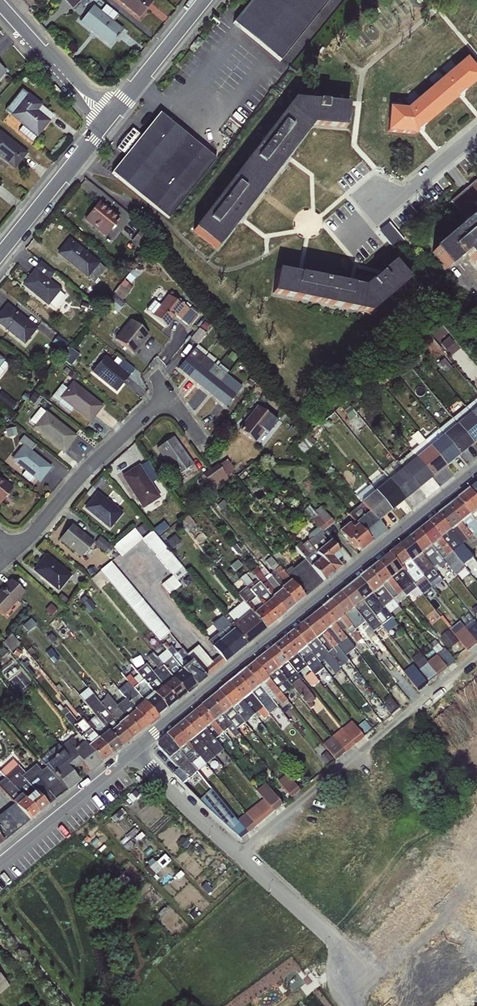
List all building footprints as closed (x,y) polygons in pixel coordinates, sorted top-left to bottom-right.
[(139,19),(153,2),(151,0),(115,0),(139,19)] [(232,23),(279,61),(329,0),(250,0),(232,23)] [(93,5),(79,22),(109,47),(123,30),(112,21),(117,15),(105,5),(100,11),(93,5)] [(447,106),(476,80),(476,74),(465,59),(431,88),(447,106)] [(447,106),(431,88),(406,109),(389,108),(387,132),(413,135),(447,106)] [(21,89),(4,111),(22,126),(18,131),(31,142),(42,131),(53,115),(21,89)] [(345,129),(348,105),(292,100),(275,123),(311,127),(345,129)] [(124,156),(111,173),(168,219),(216,159),(159,113),(140,136),(131,129),(115,149),(124,156)] [(266,186),(311,127),(275,123),(241,167),(266,186)] [(0,131),(0,159),(13,170),(27,153),(0,131)] [(266,186),(241,167),(192,231),(216,250),(266,186)] [(453,195),(476,227),(476,178),(453,195)] [(83,220),(105,237),(120,218),(99,201),(83,220)] [(476,243),(476,231),(468,220),(430,252),(446,270),(465,254),(476,243)] [(69,238),(56,254),(87,278),(88,277),(94,282),(105,269),(69,238)] [(465,254),(476,268),(476,243),(465,254)] [(393,261),(362,287),(369,314),(409,280),(393,261)] [(47,306),(61,289),(34,269),(21,285),(47,306)] [(272,294),(318,303),(322,279),(276,270),(272,294)] [(115,291),(124,298),(136,285),(127,277),(115,291)] [(318,303),(369,314),(362,287),(322,279),(318,303)] [(153,300),(145,310),(166,327),(175,316),(186,324),(194,313),(176,299),(175,300),(168,295),(159,305),(153,300)] [(6,303),(0,311),(0,326),(24,345),(37,328),(6,303)] [(149,335),(130,319),(113,339),(132,355),(149,335)] [(434,329),(445,349),(456,343),(444,323),(434,329)] [(189,378),(205,357),(204,357),(207,353),(197,344),(206,334),(199,328),(190,339),(196,344),(177,369),(189,378)] [(8,365),(3,361),(4,360),(0,356),(0,376),(8,365)] [(105,356),(91,373),(116,392),(134,369),(123,359),(117,366),(105,356)] [(205,357),(189,378),(199,386),(215,366),(205,357)] [(215,366),(199,386),(210,396),(227,375),(215,366)] [(227,375),(210,396),(225,407),(241,387),(227,375)] [(61,384),(51,397),(69,412),(72,409),(89,423),(103,406),(72,381),(66,388),(61,384)] [(15,408),(18,400),(7,396),(4,404),(15,408)] [(466,407),(476,422),(476,398),(466,407)] [(273,419),(258,406),(239,430),(254,442),(273,419)] [(466,407),(452,418),(472,444),(476,440),(476,422),(466,407)] [(32,428),(63,453),(76,435),(47,412),(39,408),(29,421),(34,425),(32,428)] [(472,444),(452,418),(438,430),(459,455),(472,444)] [(459,455),(438,430),(424,441),(445,466),(459,455)] [(23,435),(18,442),(22,445),(10,460),(24,471),(20,476),(29,482),(33,478),(39,483),(51,467),(31,451),(35,445),(23,435)] [(193,465),(173,436),(155,449),(175,477),(193,465)] [(445,466),(424,441),(410,452),(431,478),(445,466)] [(402,469),(418,488),(431,478),(410,452),(397,463),(402,469)] [(220,463),(223,468),(207,476),(213,487),(236,475),(228,460),(220,463)] [(156,476),(147,462),(140,466),(139,464),(120,476),(141,509),(160,498),(149,481),(156,476)] [(388,480),(404,500),(418,488),(402,469),(388,480)] [(369,485),(391,511),(404,500),(388,480),(382,474),(369,485)] [(13,488),(0,477),(0,504),(13,488)] [(361,503),(378,521),(391,511),(369,485),(355,496),(361,503)] [(471,490),(459,499),(476,522),(476,498),(471,490)] [(97,491),(83,508),(109,529),(123,513),(97,491)] [(459,499),(450,507),(475,542),(476,540),(476,522),(459,499)] [(356,524),(371,542),(386,531),(378,521),(361,503),(347,514),(356,524)] [(475,542),(450,507),(439,515),(466,548),(475,542)] [(327,510),(314,517),(321,531),(335,523),(327,510)] [(466,548),(439,515),(430,523),(464,566),(474,559),(466,548)] [(371,542),(356,524),(353,526),(349,522),(338,531),(354,550),(355,548),(358,553),(371,542)] [(94,542),(72,523),(58,540),(80,558),(94,542)] [(464,566),(430,523),(420,531),(446,565),(456,576),(465,569),(464,566)] [(134,529),(112,546),(121,557),(141,539),(171,576),(161,584),(171,597),(183,589),(180,584),(190,577),(152,530),(142,538),(134,529)] [(446,565),(420,531),(410,540),(436,573),(446,565)] [(311,537),(306,541),(333,574),(341,568),(337,561),(341,557),(337,552),(338,551),(329,540),(328,542),(320,533),(312,539),(311,537)] [(436,573),(410,540),(400,547),(430,584),(439,577),(436,573)] [(323,582),(333,574),(306,541),(302,545),(299,542),(294,548),(304,559),(323,582)] [(430,584),(400,547),(391,555),(417,587),(423,593),(432,587),(430,584)] [(45,554),(32,571),(57,592),(71,575),(45,554)] [(417,587),(391,555),(380,564),(406,597),(417,587)] [(294,605),(304,597),(285,575),(270,557),(264,562),(272,572),(268,575),(294,605)] [(304,597),(323,582),(304,559),(285,575),(304,597)] [(110,561),(99,570),(159,641),(169,633),(110,561)] [(406,597),(380,564),(370,571),(397,604),(406,597)] [(285,613),(294,605),(268,575),(268,574),(263,578),(259,571),(253,576),(256,579),(285,613)] [(361,579),(390,614),(399,607),(397,604),(370,571),(361,579)] [(274,621),(285,613),(256,579),(252,582),(245,573),(239,578),(246,588),(274,621)] [(0,590),(0,613),(3,616),(25,593),(10,579),(0,590)] [(390,614),(361,579),(351,587),(383,625),(392,617),(390,614)] [(383,625),(351,587),(343,593),(373,634),(383,625)] [(265,629),(274,621),(246,588),(237,595),(241,601),(265,629)] [(373,634),(343,593),(333,601),(359,635),(364,630),(370,639),(375,636),(373,634)] [(247,644),(265,629),(241,601),(227,613),(233,621),(230,624),(247,644)] [(359,635),(333,601),(323,609),(343,632),(347,629),(356,643),(362,640),(359,635)] [(343,632),(323,609),(314,616),(346,656),(355,649),(343,632)] [(346,656),(314,616),(304,624),(340,669),(349,661),(346,656)] [(224,662),(247,644),(230,624),(222,618),(213,626),(218,632),(207,642),(219,656),(224,662)] [(464,620),(453,627),(466,648),(476,642),(476,641),(464,620)] [(340,669),(304,624),(294,632),(319,661),(322,659),(335,676),(341,670),(340,669)] [(319,661),(294,632),(285,640),(306,666),(315,676),(324,668),(319,661)] [(306,666),(285,640),(275,647),(302,680),(305,678),(300,672),(306,666)] [(195,686),(205,678),(186,654),(181,648),(176,652),(171,645),(169,647),(164,642),(162,644),(165,650),(195,686)] [(198,645),(186,654),(205,678),(224,662),(219,656),(211,661),(198,645)] [(302,680),(275,647),(266,655),(292,688),(311,710),(314,706),(313,703),(316,700),(301,681),(302,680)] [(186,693),(195,686),(165,650),(157,658),(186,693)] [(177,701),(186,693),(157,658),(152,653),(148,657),(157,669),(153,673),(177,701)] [(292,688),(266,655),(256,663),(284,696),(292,688)] [(284,696),(256,663),(247,670),(276,704),(279,701),(282,705),(287,701),(284,696)] [(167,710),(177,701),(153,673),(146,664),(136,673),(137,675),(167,710)] [(276,704),(247,670),(239,677),(269,715),(278,708),(276,704)] [(101,763),(110,755),(77,712),(43,671),(34,680),(76,733),(101,763)] [(413,678),(418,686),(428,680),(423,672),(413,678)] [(157,717),(167,710),(137,675),(133,679),(129,674),(125,679),(127,682),(157,717)] [(269,715),(239,677),(229,684),(257,719),(261,717),(264,719),(269,715)] [(148,726),(157,717),(127,682),(118,691),(126,700),(148,726)] [(257,719),(229,684),(219,692),(244,724),(252,719),(258,726),(261,723),(257,719)] [(244,724),(219,692),(210,700),(236,730),(244,724)] [(120,747),(131,739),(99,703),(92,693),(83,700),(85,704),(94,716),(120,747)] [(131,739),(139,733),(118,707),(106,693),(103,697),(104,699),(99,703),(131,739)] [(139,733),(148,726),(126,700),(118,707),(139,733)] [(236,730),(210,700),(203,706),(228,738),(231,740),(232,739),(230,737),(233,735),(235,738),(240,734),(236,730)] [(228,738),(203,706),(193,714),(220,745),(228,738)] [(81,710),(77,712),(110,755),(120,747),(94,716),(89,720),(81,710)] [(220,745),(193,714),(185,721),(213,758),(223,749),(220,745)] [(354,719),(324,743),(338,760),(367,736),(354,719)] [(176,728),(206,763),(213,758),(185,721),(176,728)] [(167,735),(199,772),(208,764),(206,763),(176,728),(167,735)] [(76,733),(60,747),(75,767),(80,763),(88,773),(101,763),(76,733)] [(199,772),(167,735),(158,742),(157,746),(178,769),(172,774),(200,801),(213,790),(199,772)] [(44,765),(45,767),(67,791),(79,781),(70,772),(75,767),(60,747),(57,744),(47,752),(52,759),(44,765)] [(323,755),(328,763),(335,758),(330,750),(323,755)] [(12,758),(9,764),(48,806),(67,791),(45,767),(40,770),(36,764),(25,772),(12,758)] [(39,813),(48,806),(9,764),(0,772),(4,778),(39,813)] [(289,773),(280,779),(292,796),(301,790),(289,773)] [(39,813),(4,778),(0,781),(0,789),(13,804),(29,821),(39,813)] [(3,842),(29,821),(13,804),(0,815),(0,838),(3,842)] [(165,852),(151,866),(157,873),(172,859),(165,852)] [(463,910),(476,927),(476,898),(463,910)] [(6,983),(4,981),(16,970),(0,950),(0,988),(6,983)]
